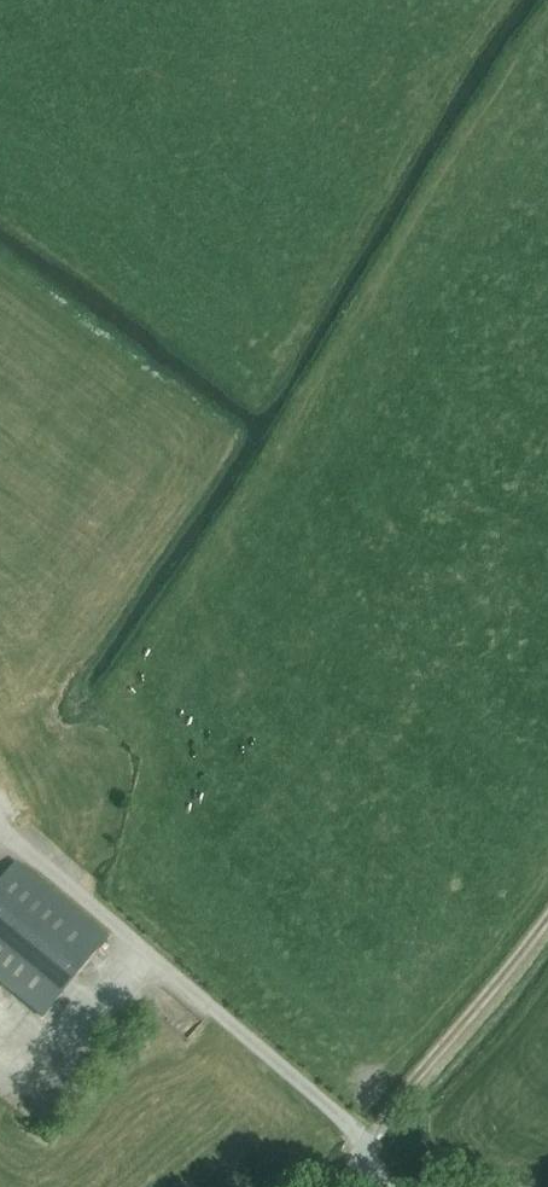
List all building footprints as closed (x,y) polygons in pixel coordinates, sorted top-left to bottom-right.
[(106,939),(14,864),(0,882),(0,982),(43,1017),(106,939)]
